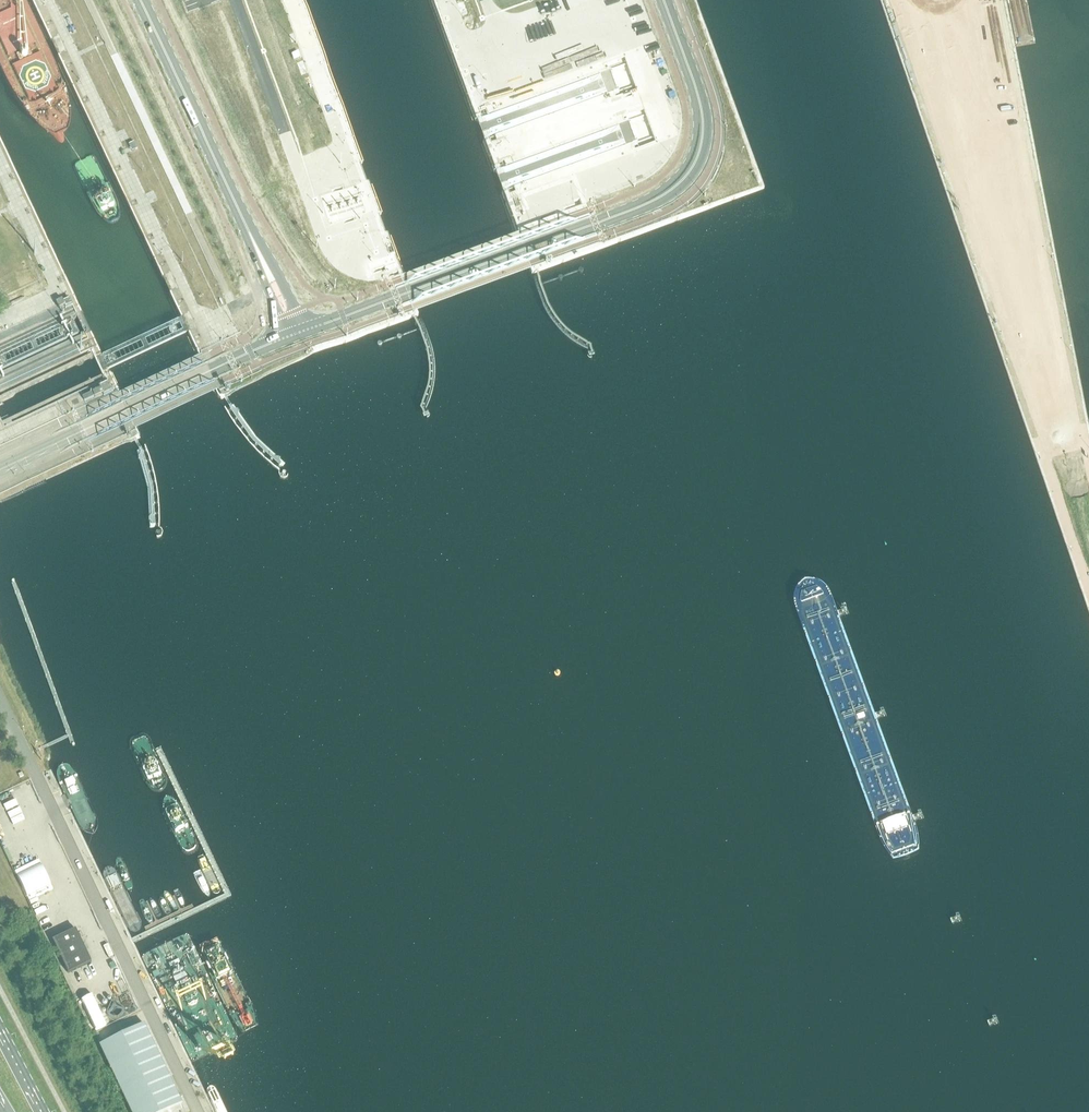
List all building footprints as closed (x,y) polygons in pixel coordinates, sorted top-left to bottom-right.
[(66,308),(73,305),(70,297),(63,300),(63,299),(56,302),(59,308),(64,306),(66,308)] [(103,394),(104,396),(114,391),(109,380),(99,385),(100,388),(92,391),(95,397),(103,394)] [(12,817),(24,813),(19,798),(7,802),(12,817)] [(12,842),(19,838),(15,832),(8,837),(12,842)] [(15,872),(29,901),(53,889),(39,860),(15,872)] [(76,929),(52,940),(68,973),(91,962),(76,929)] [(180,1104),(182,1103),(143,1024),(99,1045),(131,1111),(184,1111),(180,1104)]
